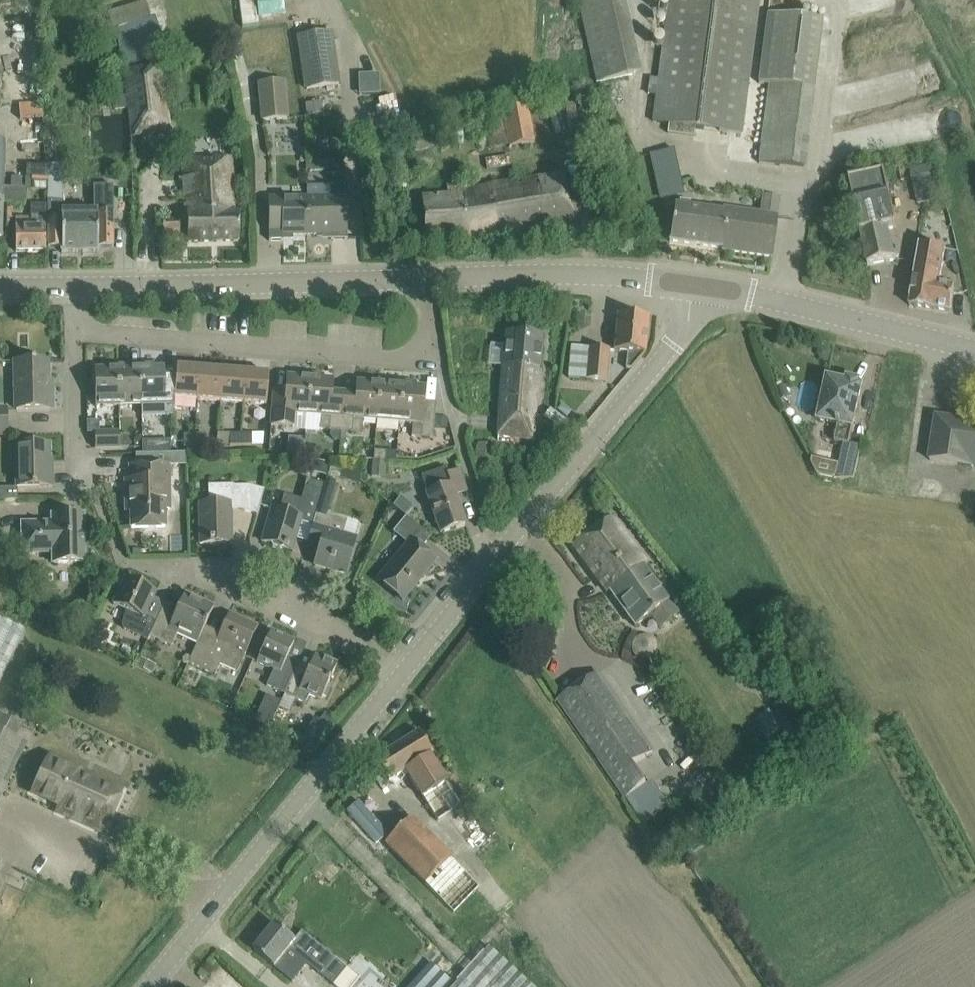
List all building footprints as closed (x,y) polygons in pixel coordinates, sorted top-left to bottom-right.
[(626,0),(578,0),(596,83),(642,72),(626,0)] [(652,122),(669,125),(668,133),(694,137),(696,128),(743,135),(761,0),(668,0),(658,78),(650,77),(648,94),(656,95),(652,122)] [(135,5),(109,13),(113,29),(114,29),(121,67),(164,59),(160,23),(150,25),(145,2),(135,5)] [(815,90),(824,20),(767,13),(759,83),(769,84),(815,90)] [(308,89),(339,84),(331,33),(299,38),(308,89)] [(132,137),(170,133),(161,66),(124,70),(132,137)] [(263,121),(288,120),(285,81),(260,83),(263,121)] [(812,110),(815,90),(769,84),(759,163),(806,169),(814,110),(812,110)] [(43,103),(20,104),(21,119),(28,119),(44,117),(43,103)] [(536,142),(529,107),(502,113),(484,117),(491,150),(509,146),(509,148),(536,142)] [(18,205),(26,205),(26,188),(22,188),(23,178),(12,177),(11,188),(4,188),(6,142),(0,142),(0,238),(2,238),(3,204),(18,205)] [(667,151),(654,155),(668,198),(682,194),(680,186),(686,184),(680,163),(677,164),(673,149),(667,151)] [(239,241),(238,221),(238,212),(233,212),(232,159),(186,161),(188,242),(239,241)] [(320,159),(306,160),(306,171),(321,171),(320,159)] [(114,248),(113,228),(113,186),(94,187),(95,212),(64,212),(64,182),(63,165),(53,165),(53,164),(46,165),(48,183),(48,248),(62,248),(62,253),(64,253),(64,252),(76,252),(76,253),(85,253),(85,252),(97,252),(97,253),(99,253),(98,248),(114,248)] [(897,227),(893,207),(885,172),(849,180),(868,266),(896,260),(889,229),(897,227)] [(533,228),(574,222),(569,178),(486,187),(487,191),(470,193),(469,183),(447,185),(448,195),(422,198),(426,238),(467,236),(468,240),(533,228)] [(348,239),(347,219),(347,197),(346,185),(331,185),(332,197),(307,197),(307,235),(331,234),(331,240),(348,239)] [(675,203),(673,221),(670,241),(722,248),(722,251),(772,258),(775,238),(779,214),(776,213),(778,196),(762,194),(760,212),(721,207),(721,210),(689,205),(690,201),(681,200),(681,204),(675,203)] [(307,235),(307,197),(281,197),(281,198),(268,198),(269,241),(284,240),(284,235),(307,235)] [(29,217),(16,217),(16,251),(46,251),(46,231),(46,217),(46,213),(46,205),(29,205),(29,213),(29,217)] [(179,218),(162,219),(163,236),(180,235),(179,218)] [(950,312),(953,292),(955,286),(939,284),(945,248),(919,244),(913,279),(910,299),(909,305),(935,310),(935,309),(950,312)] [(645,353),(649,318),(632,317),(632,315),(622,314),(622,316),(618,316),(615,351),(628,352),(626,369),(632,369),(645,353)] [(506,333),(505,345),(492,343),(490,365),(503,366),(498,440),(499,440),(500,429),(534,432),(534,442),(543,336),(506,333)] [(610,349),(590,348),(572,346),(569,378),(607,381),(610,349)] [(31,360),(31,361),(16,361),(17,409),(52,409),(51,390),(48,390),(48,361),(35,361),(35,360),(31,360)] [(141,404),(140,364),(127,365),(127,368),(119,368),(119,365),(117,365),(118,405),(141,404)] [(173,398),(175,370),(164,371),(164,367),(155,367),(155,364),(140,364),(141,404),(142,417),(173,415),(173,403),(173,398)] [(118,405),(117,365),(104,365),(104,368),(95,369),(96,406),(118,405)] [(198,399),(200,369),(177,367),(176,370),(175,370),(173,398),(198,399)] [(220,401),(223,371),(200,369),(198,399),(220,401)] [(243,403),(246,373),(223,371),(220,401),(243,403)] [(269,375),(246,373),(243,403),(266,405),(269,375)] [(307,415),(310,374),(296,373),(296,376),(287,376),(285,391),(274,390),(271,425),(283,426),(295,427),(296,414),(307,415)] [(324,376),(310,374),(307,415),(322,416),(321,429),(333,430),(332,438),(339,439),(340,430),(341,430),(343,400),(332,399),(334,379),(324,379),(324,376)] [(377,420),(380,380),(366,379),(366,382),(356,381),(355,401),(343,400),(341,430),(363,432),(364,419),(377,420)] [(828,379),(823,398),(819,419),(838,423),(835,441),(844,443),(849,444),(862,386),(859,386),(860,382),(848,380),(847,383),(828,379)] [(400,422),(403,382),(380,380),(377,420),(400,422)] [(417,383),(403,382),(400,422),(414,423),(413,437),(434,438),(436,407),(425,406),(426,387),(417,386),(417,383)] [(574,425),(558,414),(550,408),(544,417),(567,434),(574,425)] [(936,416),(933,436),(929,460),(974,467),(974,421),(936,416)] [(120,448),(120,435),(120,432),(95,432),(95,448),(120,448)] [(264,432),(240,433),(240,445),(263,444),(264,432)] [(240,445),(240,433),(228,433),(228,445),(240,445)] [(194,446),(194,434),(183,434),(183,446),(194,446)] [(205,434),(194,434),(194,446),(205,445),(205,434)] [(129,448),(129,436),(129,435),(120,435),(120,448),(129,448)] [(30,443),(15,444),(16,487),(16,488),(18,488),(53,487),(53,472),(51,472),(50,443),(30,443)] [(861,446),(849,444),(844,443),(837,475),(836,480),(854,479),(857,466),(861,446)] [(138,454),(138,466),(158,466),(158,453),(138,454)] [(131,528),(165,527),(165,496),(169,496),(169,465),(158,466),(138,466),(130,466),(130,480),(126,480),(126,497),(131,497),(131,528)] [(459,469),(448,473),(446,469),(447,469),(447,467),(422,476),(427,493),(441,533),(465,524),(456,496),(467,492),(459,469)] [(317,511),(323,491),(325,485),(307,479),(301,499),(284,494),(279,510),(272,507),(262,541),(293,550),(302,520),(313,523),(317,511)] [(258,514),(263,495),(265,490),(249,486),(233,486),(233,485),(208,485),(209,504),(199,504),(200,544),(214,544),(214,541),(232,540),(231,506),(236,506),(243,508),(242,510),(258,514)] [(346,574),(351,554),(356,539),(343,535),(348,520),(317,511),(313,523),(307,546),(308,546),(310,540),(321,543),(315,565),(346,574)] [(53,524),(23,524),(24,553),(54,552),(54,563),(84,562),(83,516),(53,517),(53,524)] [(408,544),(386,570),(378,580),(403,600),(416,585),(414,583),(423,572),(425,574),(435,561),(421,549),(431,537),(406,516),(393,532),(408,544)] [(637,548),(625,533),(613,517),(573,546),(598,579),(637,548)] [(644,558),(637,548),(598,579),(607,592),(609,591),(635,626),(655,612),(663,623),(678,612),(669,600),(670,600),(641,561),(644,558)] [(125,579),(117,597),(114,604),(127,610),(122,626),(124,630),(148,641),(150,636),(162,607),(152,602),(156,593),(125,579)] [(357,605),(366,609),(370,600),(361,595),(357,605)] [(164,602),(162,607),(150,636),(172,647),(178,634),(198,643),(205,627),(214,606),(195,598),(193,602),(183,598),(178,609),(164,602)] [(206,627),(205,627),(198,643),(188,663),(215,675),(220,665),(237,673),(258,627),(229,613),(217,640),(203,633),(206,627)] [(26,630),(0,618),(0,683),(26,630)] [(288,657),(294,643),(271,632),(257,662),(274,670),(267,685),(285,693),(296,669),(300,662),(288,657)] [(307,674),(296,669),(285,693),(306,703),(310,695),(321,700),(338,663),(324,657),(323,660),(315,656),(307,674)] [(653,752),(610,690),(599,673),(559,700),(626,798),(647,784),(634,765),(653,752)] [(28,744),(17,739),(23,725),(0,714),(0,802),(28,744)] [(419,732),(375,760),(386,776),(388,781),(392,778),(396,784),(409,776),(437,821),(462,806),(458,799),(445,779),(430,755),(433,754),(430,749),(419,732)] [(124,790),(106,782),(100,778),(96,777),(49,755),(34,789),(60,801),(55,811),(86,825),(105,834),(124,790)] [(351,823),(379,851),(385,844),(386,844),(369,805),(351,823)] [(387,843),(386,844),(385,844),(454,913),(458,917),(464,911),(460,907),(480,887),(451,858),(452,857),(412,817),(387,843)] [(270,964),(285,976),(301,956),(323,974),(336,985),(338,986),(353,986),(360,978),(348,969),(336,958),(303,932),(296,940),(276,924),(255,951),(270,964)] [(491,947),(455,986),(535,986),(491,947)] [(411,986),(446,986),(452,980),(433,963),(411,986)]
